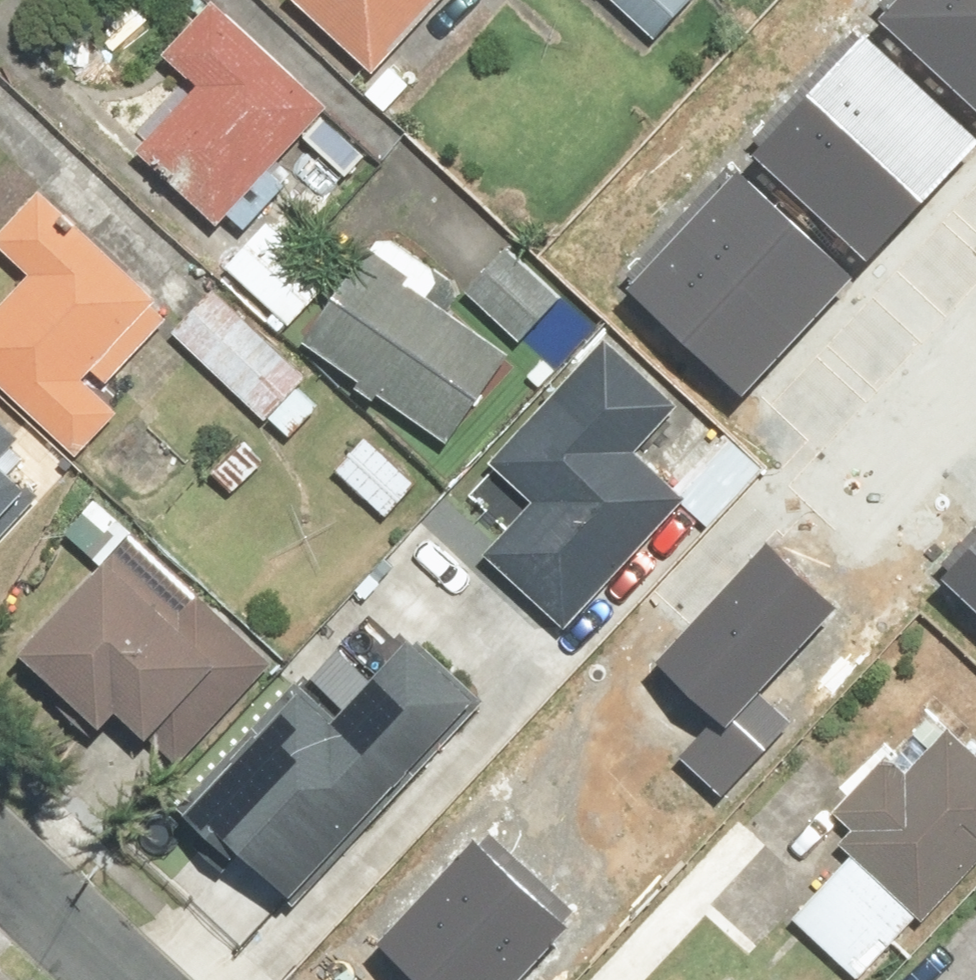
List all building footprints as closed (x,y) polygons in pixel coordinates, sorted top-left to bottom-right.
[(144,126),(242,230),(298,178),(281,159),(339,105),(241,0),(216,0),(173,41),(202,71),(144,126)] [(390,65),(450,0),(320,0),(390,65)] [(669,34),(699,0),(631,0),(669,34)] [(885,16),(975,99),(975,0),(900,0),(885,16)] [(857,34),(750,151),(868,259),(975,142),(857,34)] [(734,168),(626,285),(745,393),(852,276),(734,168)] [(180,320),(47,180),(0,224),(42,268),(0,307),(0,358),(87,450),(133,406),(113,384),(180,320)] [(282,218),(236,257),(289,320),(335,281),(282,218)] [(435,289),(449,268),(393,229),(314,341),(459,443),(523,351),(435,289)] [(571,288),(520,240),(474,288),(556,366),(589,331),(558,302),(571,288)] [(222,288),(179,333),(285,434),(328,389),(222,288)] [(544,495),(490,553),(575,633),(693,509),(712,527),(771,464),(733,429),(684,481),(652,450),(697,403),(620,331),(502,456),(544,495)] [(380,427),(340,464),(386,515),(427,478),(380,427)] [(10,439),(0,431),(0,450),(10,439)] [(33,499),(0,468),(0,535),(33,499)] [(192,602),(125,536),(35,628),(177,768),(285,659),(210,585),(192,602)] [(937,580),(975,615),(975,537),(937,580)] [(717,724),(684,759),(723,795),(795,719),(759,686),(834,606),(768,544),(655,666),(717,724)] [(492,687),(421,624),(355,700),(317,667),(210,790),(319,885),(492,687)] [(954,724),(918,763),(906,752),(846,818),(864,834),(797,908),(871,976),(975,862),(975,744),(954,724)] [(379,947),(416,979),(518,979),(573,919),(481,836),(379,947)] [(739,967),(726,979),(752,979),(739,967)]
